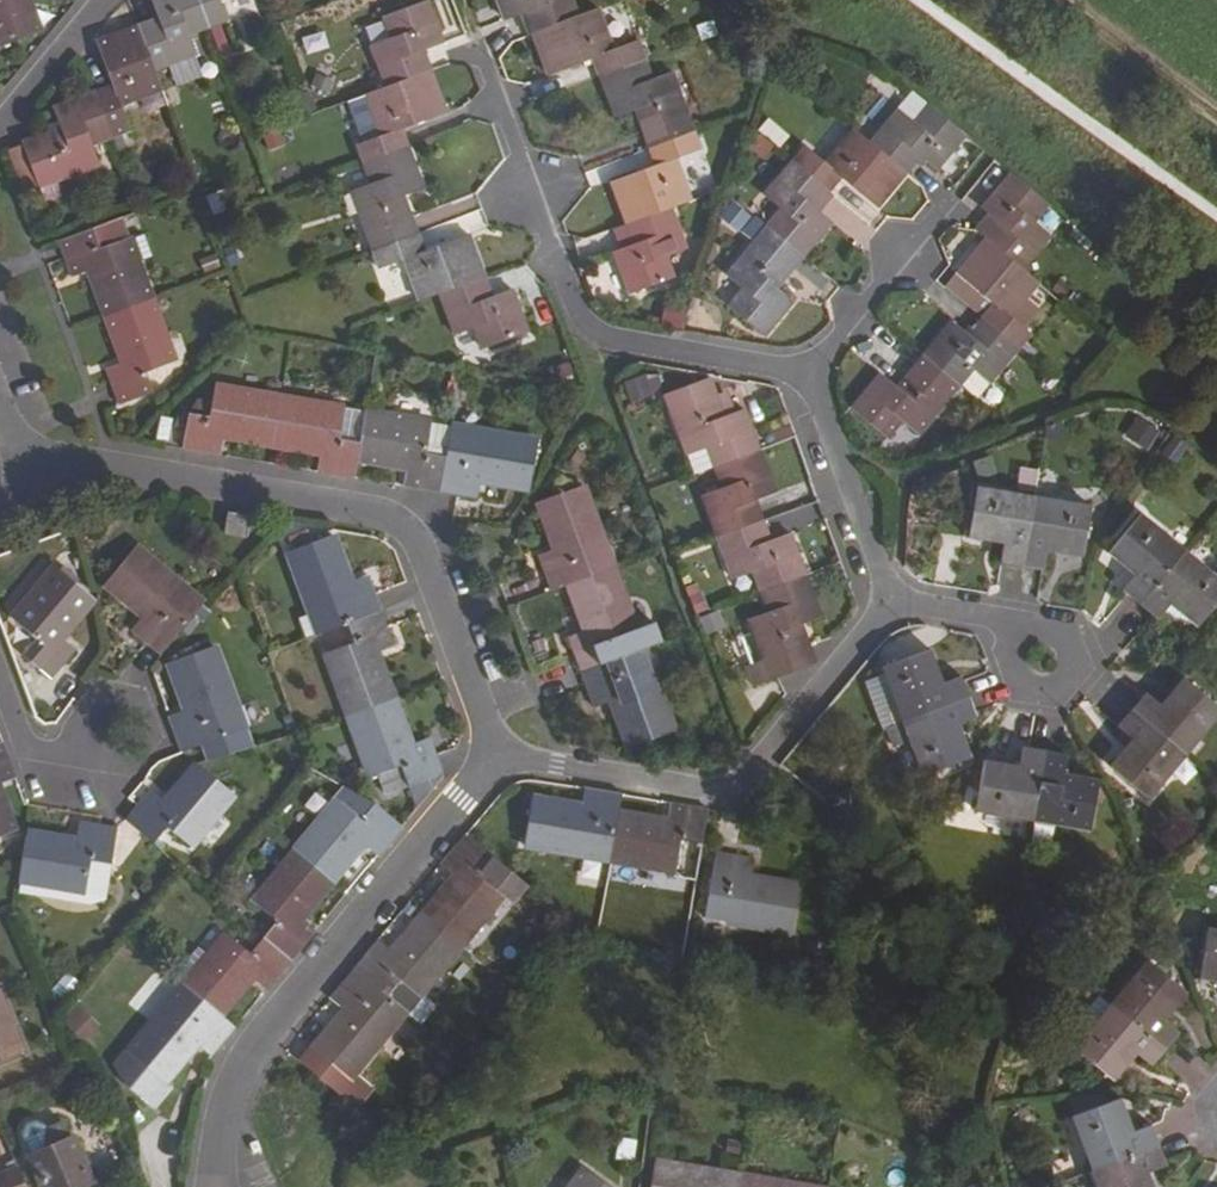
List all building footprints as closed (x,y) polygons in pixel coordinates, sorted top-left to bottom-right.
[(29,0),(0,0),(0,45),(40,31),(29,0)] [(139,24),(154,18),(147,0),(131,0),(130,0),(139,24)] [(159,16),(154,18),(139,24),(155,69),(197,53),(190,33),(210,26),(201,0),(154,0),(159,16)] [(210,26),(229,19),(222,0),(201,0),(210,26)] [(534,32),(577,15),(572,0),(500,0),(507,20),(526,13),(534,32)] [(393,38),(374,44),(388,85),(433,70),(426,49),(445,42),(430,1),(386,16),(393,38)] [(598,8),(577,15),(534,32),(549,74),(593,57),(601,75),(645,59),(639,41),(614,49),(598,8)] [(162,89),(155,69),(139,24),(97,40),(113,85),(96,92),(113,136),(130,130),(120,105),(162,89)] [(637,108),(650,146),(695,129),(674,72),(653,79),(645,59),(601,75),(616,115),(637,108)] [(383,135),(359,143),(365,161),(410,145),(404,127),(448,112),(433,70),(388,85),(368,93),(383,135)] [(100,164),(93,142),(113,136),(96,92),(55,107),(63,128),(23,142),(24,144),(40,187),(100,164)] [(916,121),(900,107),(871,140),(908,170),(922,154),(938,167),(967,133),(931,103),(916,121)] [(767,119),(757,131),(778,149),(788,136),(767,119)] [(843,174),(878,203),(908,170),(871,140),(856,127),(827,161),(807,144),(794,159),(831,190),(843,174)] [(657,163),(612,179),(627,222),(672,205),(692,198),(676,156),(701,148),(695,129),(650,146),(657,163)] [(24,144),(7,151),(22,193),(40,187),(24,144)] [(373,182),(352,190),(373,249),(419,232),(405,193),(424,187),(410,145),(365,161),(373,182)] [(833,220),(817,206),(831,190),(794,159),(766,192),(781,207),(768,223),(804,254),(833,220)] [(1051,232),(1035,219),(1050,201),(1013,171),(985,205),(1000,218),(987,235),(1023,266),(1051,232)] [(57,181),(40,187),(46,201),(62,195),(57,181)] [(728,202),(718,220),(751,239),(762,221),(728,202)] [(687,247),(672,205),(627,222),(634,242),(614,250),(630,292),(675,276),(667,255),(687,247)] [(979,228),(988,234),(1000,218),(992,211),(979,228)] [(121,218),(60,240),(73,276),(91,270),(107,315),(151,299),(121,218)] [(795,298),(779,284),(804,254),(768,223),(728,273),(745,286),(730,305),(765,334),(795,298)] [(379,268),(405,258),(421,299),(441,291),(486,274),(470,234),(425,251),(419,232),(373,249),(379,268)] [(1039,280),(1023,266),(987,235),(960,269),(996,301),(984,314),(1021,344),(1032,331),(1012,313),(1039,280)] [(512,289),(494,296),(486,274),(441,291),(456,333),(476,325),(485,347),(528,330),(512,289)] [(146,371),(174,361),(151,299),(107,315),(125,363),(107,369),(120,405),(153,392),(146,371)] [(665,301),(659,325),(679,330),(685,307),(665,301)] [(992,379),(1021,344),(984,314),(969,332),(953,318),(924,353),(961,383),(976,365),(992,379)] [(460,358),(479,353),(474,331),(454,336),(460,358)] [(919,432),(961,383),(924,353),(898,384),(881,371),(852,406),(888,435),(902,418),(919,432)] [(976,365),(961,383),(977,396),(992,379),(976,365)] [(463,368),(455,366),(450,392),(458,394),(463,368)] [(622,380),(626,392),(656,381),(651,368),(622,380)] [(707,444),(715,465),(759,449),(744,408),(724,415),(709,377),(666,394),(688,452),(707,444)] [(224,434),(270,442),(279,398),(214,387),(209,417),(189,413),(182,448),(220,454),(224,434)] [(355,477),(359,457),(361,442),(339,439),(344,409),(279,398),(270,442),(321,451),(318,471),(355,477)] [(366,413),(344,409),(339,439),(361,442),(366,413)] [(366,413),(361,442),(359,457),(407,466),(403,485),(440,491),(446,457),(425,454),(431,423),(366,412),(366,413)] [(1135,416),(1124,440),(1150,452),(1161,427),(1135,416)] [(451,426),(431,423),(425,454),(446,457),(451,426)] [(440,491),(456,494),(477,497),(480,479),(531,487),(535,463),(538,440),(451,426),(446,457),(440,491)] [(688,452),(695,472),(715,465),(707,444),(688,452)] [(704,493),(719,535),(762,518),(755,497),(775,490),(759,449),(715,465),(723,486),(704,493)] [(539,554),(552,590),(568,584),(614,566),(584,485),(561,493),(539,501),(556,549),(539,554)] [(1003,561),(1023,563),(1034,494),(978,485),(970,535),(1006,541),(1003,561)] [(1092,503),(1034,494),(1023,563),(1045,567),(1048,548),(1083,554),(1092,503)] [(1138,575),(1125,588),(1141,602),(1187,548),(1143,511),(1110,550),(1138,575)] [(246,535),(250,515),(228,512),(224,532),(246,535)] [(753,569),(761,590),(806,573),(791,532),(770,540),(762,518),(719,535),(734,576),(753,569)] [(289,521),(279,530),(285,546),(317,534),(314,525),(289,521)] [(305,639),(317,634),(347,622),(380,610),(368,577),(350,582),(332,536),(287,552),(310,614),(298,618),(305,639)] [(130,631),(159,654),(202,605),(136,548),(106,583),(142,616),(130,631)] [(1216,601),(1216,574),(1187,548),(1141,602),(1158,616),(1170,601),(1197,624),(1216,601)] [(586,630),(568,636),(581,671),(615,659),(607,639),(637,628),(614,566),(568,584),(586,630)] [(12,619),(37,639),(21,657),(50,680),(75,650),(61,638),(92,599),(55,568),(12,619)] [(752,684),(815,661),(801,622),(822,613),(806,573),(761,590),(769,611),(749,617),(763,657),(745,663),(752,684)] [(354,642),(324,652),(348,715),(393,698),(375,652),(393,646),(380,610),(347,622),(354,642)] [(883,665),(902,719),(968,694),(961,675),(943,682),(931,647),(883,665)] [(170,664),(186,711),(168,718),(182,752),(243,729),(213,648),(170,664)] [(630,746),(674,730),(645,648),(615,659),(581,671),(594,707),(612,700),(630,746)] [(1132,708),(1186,753),(1216,716),(1216,705),(1184,678),(1161,705),(1146,692),(1132,708)] [(975,715),(968,694),(902,719),(888,727),(895,745),(913,739),(925,772),(970,755),(958,722),(975,715)] [(428,738),(410,744),(393,698),(348,715),(370,776),(400,765),(408,785),(442,773),(428,738)] [(1149,797),(1186,753),(1132,708),(1119,725),(1133,738),(1111,765),(1149,797)] [(14,777),(0,743),(0,782),(14,777)] [(1024,745),(1021,765),(985,759),(977,809),(1033,819),(1045,748),(1024,745)] [(1063,772),(1065,753),(1045,748),(1033,819),(1090,828),(1097,778),(1063,772)] [(163,803),(149,791),(124,819),(151,843),(166,827),(190,846),(232,795),(197,765),(163,803)] [(616,811),(620,794),(585,788),(582,805),(532,798),(524,845),(608,860),(616,811)] [(0,798),(0,836),(12,832),(0,798)] [(377,856),(401,827),(372,804),(359,820),(336,801),(293,852),(330,881),(362,843),(377,856)] [(701,844),(707,808),(670,801),(667,820),(616,811),(608,860),(674,871),(680,840),(701,844)] [(79,824),(76,842),(26,834),(18,881),(83,892),(89,861),(110,865),(116,831),(79,824)] [(455,876),(423,914),(460,945),(503,894),(512,903),(527,886),(464,834),(440,863),(455,876)] [(715,851),(703,917),(790,933),(799,885),(749,876),(752,858),(715,851)] [(312,933),(297,920),(330,881),(293,852),(251,903),(275,923),(262,938),(290,960),(312,933)] [(404,1012),(460,945),(423,914),(391,953),(376,940),(352,969),(404,1012)] [(1208,927),(1198,978),(1216,981),(1216,929),(1208,927)] [(265,990),(290,960),(262,938),(248,954),(224,934),(181,986),(217,1016),(249,977),(265,990)] [(1163,1018),(1186,991),(1147,959),(1111,1002),(1165,1047),(1178,1030),(1163,1018)] [(404,1012),(352,969),(328,998),(343,1011),(311,1049),(347,1079),(405,1012),(404,1012)] [(233,1028),(217,1016),(181,986),(116,1065),(123,1083),(154,1108),(171,1087),(164,1082),(195,1044),(210,1057),(233,1028)] [(1111,1002),(1096,991),(1060,1034),(1074,1046),(1111,1002)] [(326,999),(302,1040),(312,1046),(336,1005),(326,999)] [(0,1002),(0,1054),(19,1047),(0,1002)] [(1135,1052),(1150,1065),(1165,1047),(1111,1002),(1074,1046),(1113,1079),(1135,1052)] [(77,1006),(63,1024),(86,1042),(100,1024),(77,1006)] [(1072,1114),(1092,1168),(1158,1143),(1150,1123),(1131,1130),(1120,1096),(1072,1114)] [(26,1153),(40,1186),(75,1186),(90,1181),(70,1135),(68,1136),(61,1118),(43,1126),(41,1122),(32,1118),(24,1122),(20,1130),(29,1152),(26,1153)] [(1158,1143),(1092,1168),(1099,1186),(1151,1186),(1146,1171),(1150,1169),(1165,1164),(1158,1143)] [(739,1176),(653,1161),(649,1186),(738,1186),(739,1176)] [(15,1164),(0,1170),(0,1186),(25,1186),(15,1164)] [(1150,1169),(1146,1171),(1151,1186),(1157,1186),(1150,1169)] [(590,1171),(577,1186),(610,1186),(590,1171)] [(739,1176),(738,1186),(805,1186),(739,1176)]
